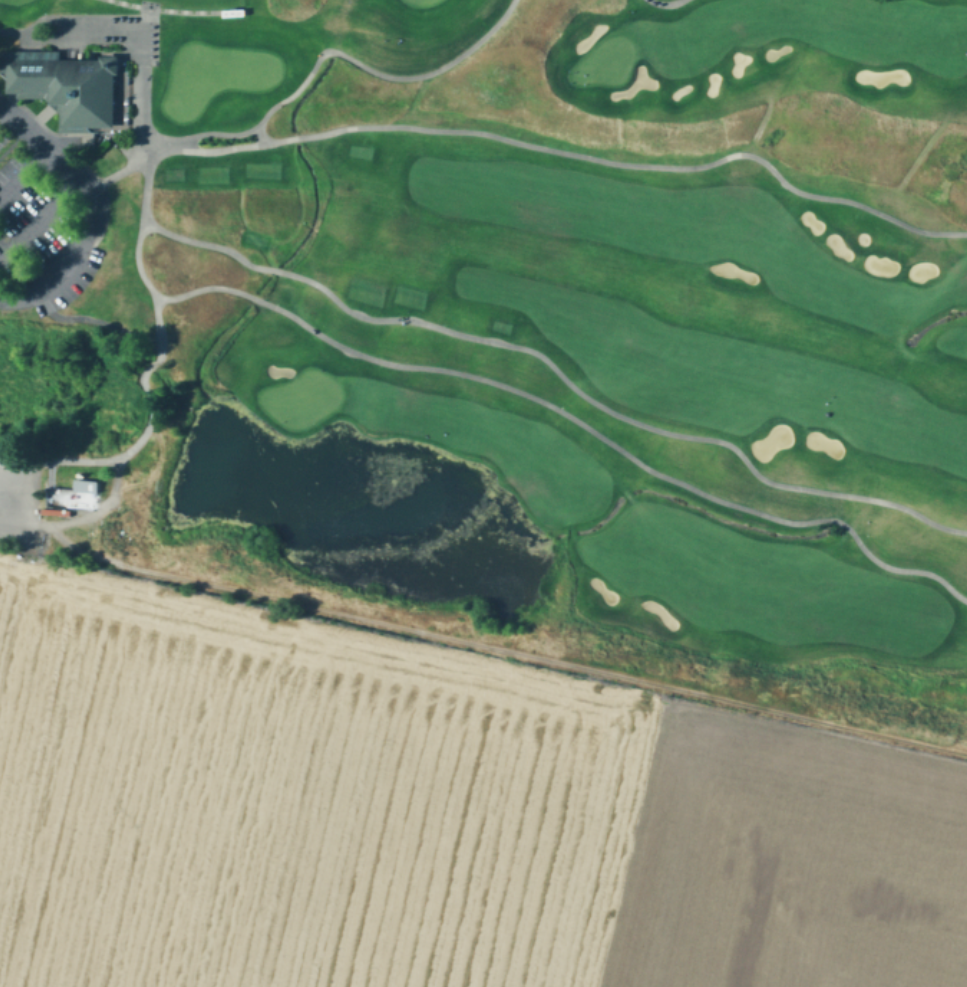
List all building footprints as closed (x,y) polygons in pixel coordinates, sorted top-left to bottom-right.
[(14,48),(14,96),(45,97),(60,110),(60,131),(92,131),(92,127),(122,127),(122,76),(126,76),(126,52),(102,52),(102,57),(64,57),(64,48),(14,48)] [(102,480),(79,479),(79,490),(102,492),(102,480)]
